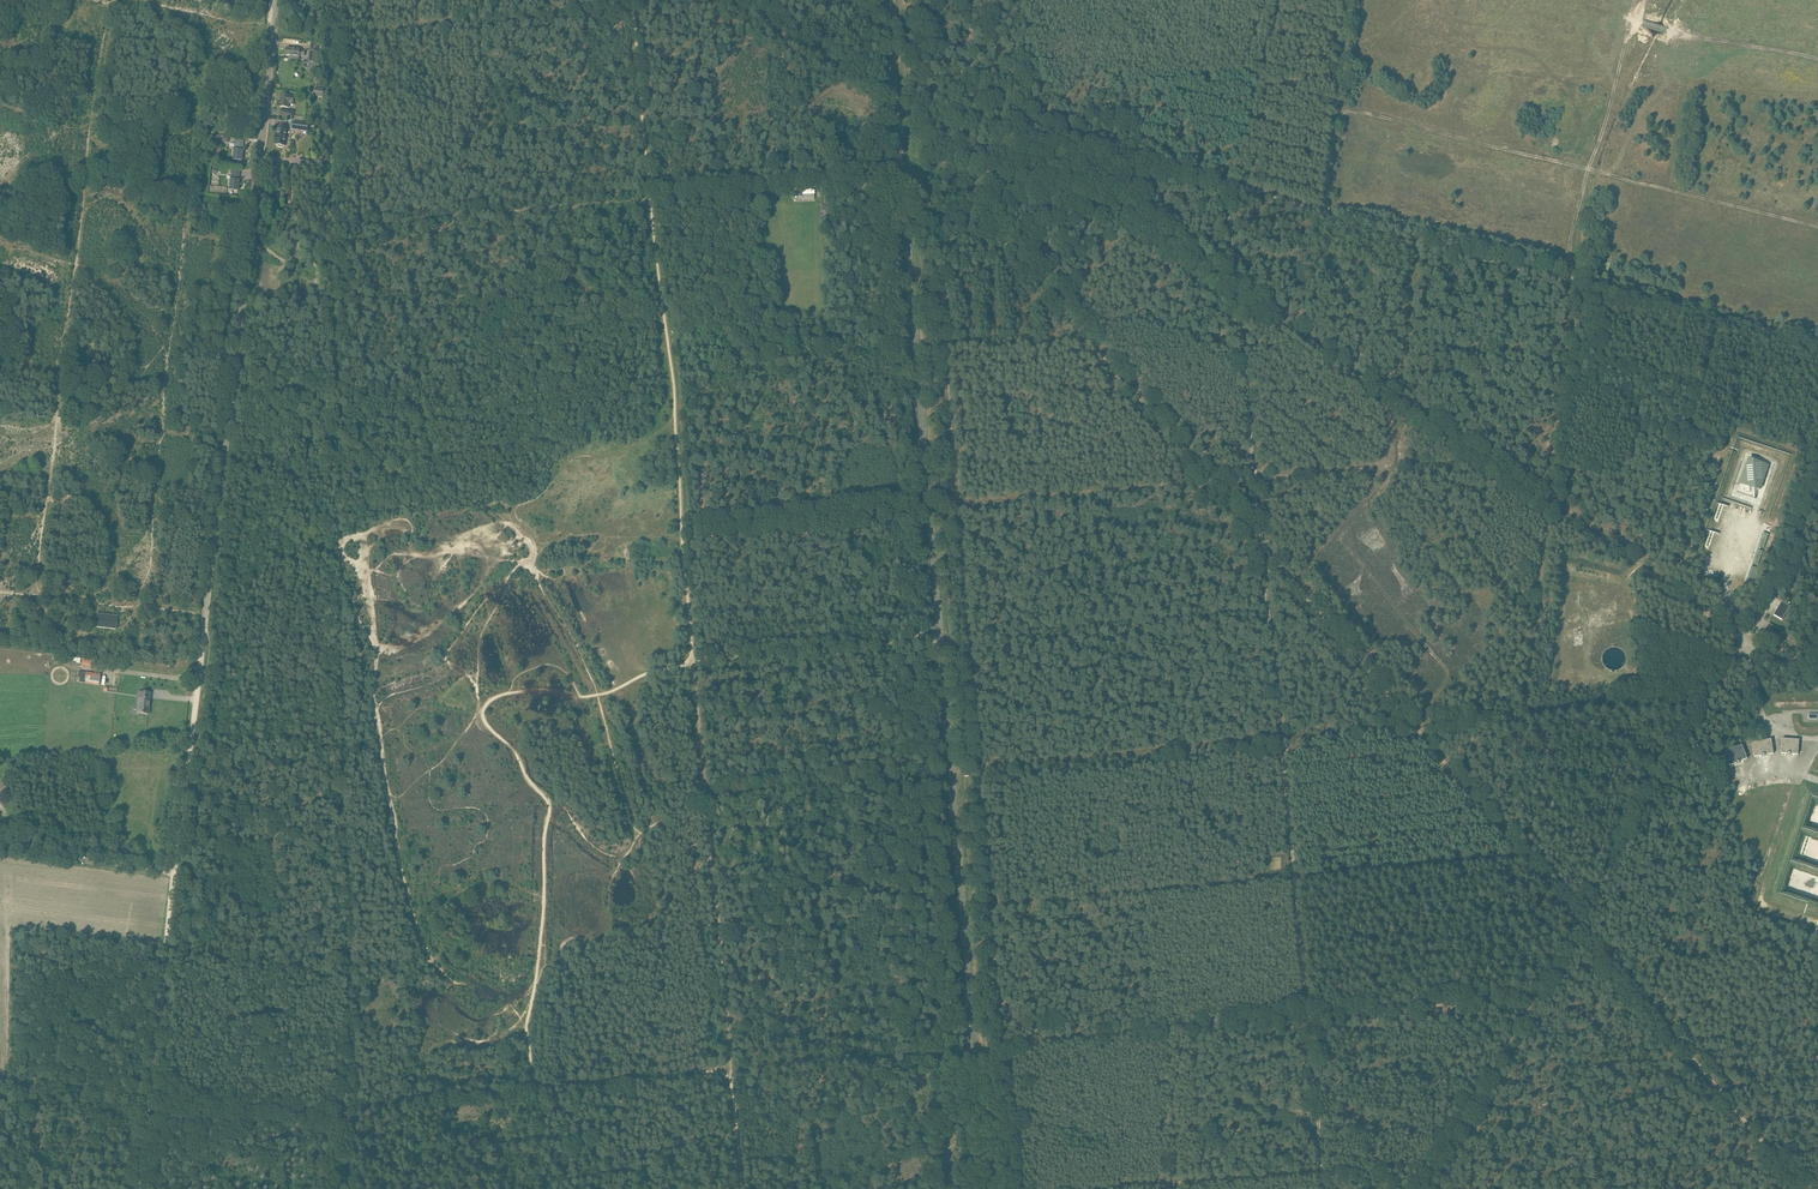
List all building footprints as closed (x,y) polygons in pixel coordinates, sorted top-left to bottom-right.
[(305,51),(300,50),(300,49),(287,48),(286,55),(291,56),(290,61),(291,62),(292,63),(293,63),(295,63),(296,62),(296,61),(297,59),(299,60),(299,56),(305,56),(305,51)] [(310,50),(309,62),(316,63),(317,63),(318,51),(310,50)] [(314,88),(314,95),(323,96),(324,89),(314,88)] [(294,96),(287,95),(281,94),(280,107),(286,107),(289,108),(289,104),(293,104),(294,96)] [(280,117),(294,119),(294,116),(295,111),(281,110),(280,117)] [(308,124),(294,122),(292,129),(307,131),(308,124)] [(281,147),(282,146),(285,146),(287,128),(279,127),(277,135),(275,135),(274,144),(275,144),(275,145),(277,145),(278,147),(279,147),(280,147),(281,147)] [(242,150),(243,140),(235,139),(234,149),(233,160),(241,161),(242,153),(241,153),(241,151),(242,151),(242,150)] [(315,166),(316,160),(301,158),(300,164),(315,166)] [(229,190),(238,191),(239,183),(237,183),(237,181),(239,181),(240,171),(232,170),(230,180),(229,190)] [(814,190),(802,191),(802,199),(814,198),(814,190)] [(1790,603),(1784,600),(1782,602),(1774,615),(1782,620),(1790,607),(1789,606),(1790,603)] [(116,629),(117,616),(97,614),(96,627),(116,629)] [(1783,632),(1769,623),(1764,632),(1778,640),(1783,632)] [(1603,663),(1604,666),(1606,668),(1609,670),(1612,671),(1612,672),(1618,672),(1618,670),(1621,669),(1624,667),(1625,664),(1626,661),(1626,658),(1626,655),(1624,652),(1622,650),(1619,648),(1616,647),(1616,646),(1611,646),(1611,647),(1608,649),(1605,651),(1604,653),(1602,656),(1602,660),(1603,663)] [(83,658),(82,664),(97,666),(98,660),(83,658)] [(101,675),(79,671),(78,678),(80,678),(80,682),(99,685),(101,675)] [(138,713),(148,714),(149,707),(148,707),(148,705),(149,705),(150,699),(149,698),(150,694),(151,694),(151,693),(139,692),(138,707),(139,707),(138,713)] [(1765,731),(1760,721),(1754,724),(1759,734),(1765,731)] [(1791,754),(1798,755),(1799,740),(1782,739),(1781,753),(1789,754),(1789,755),(1791,756),(1791,754)] [(1766,755),(1774,754),(1772,740),(1752,743),(1755,757),(1763,756),(1764,757),(1766,757),(1766,755)] [(1740,762),(1747,759),(1742,745),(1724,752),(1730,766),(1738,763),(1738,764),(1740,764),(1740,762)] [(11,794),(17,789),(10,782),(5,787),(11,794)] [(6,800),(11,805),(17,801),(13,795),(6,800)]
